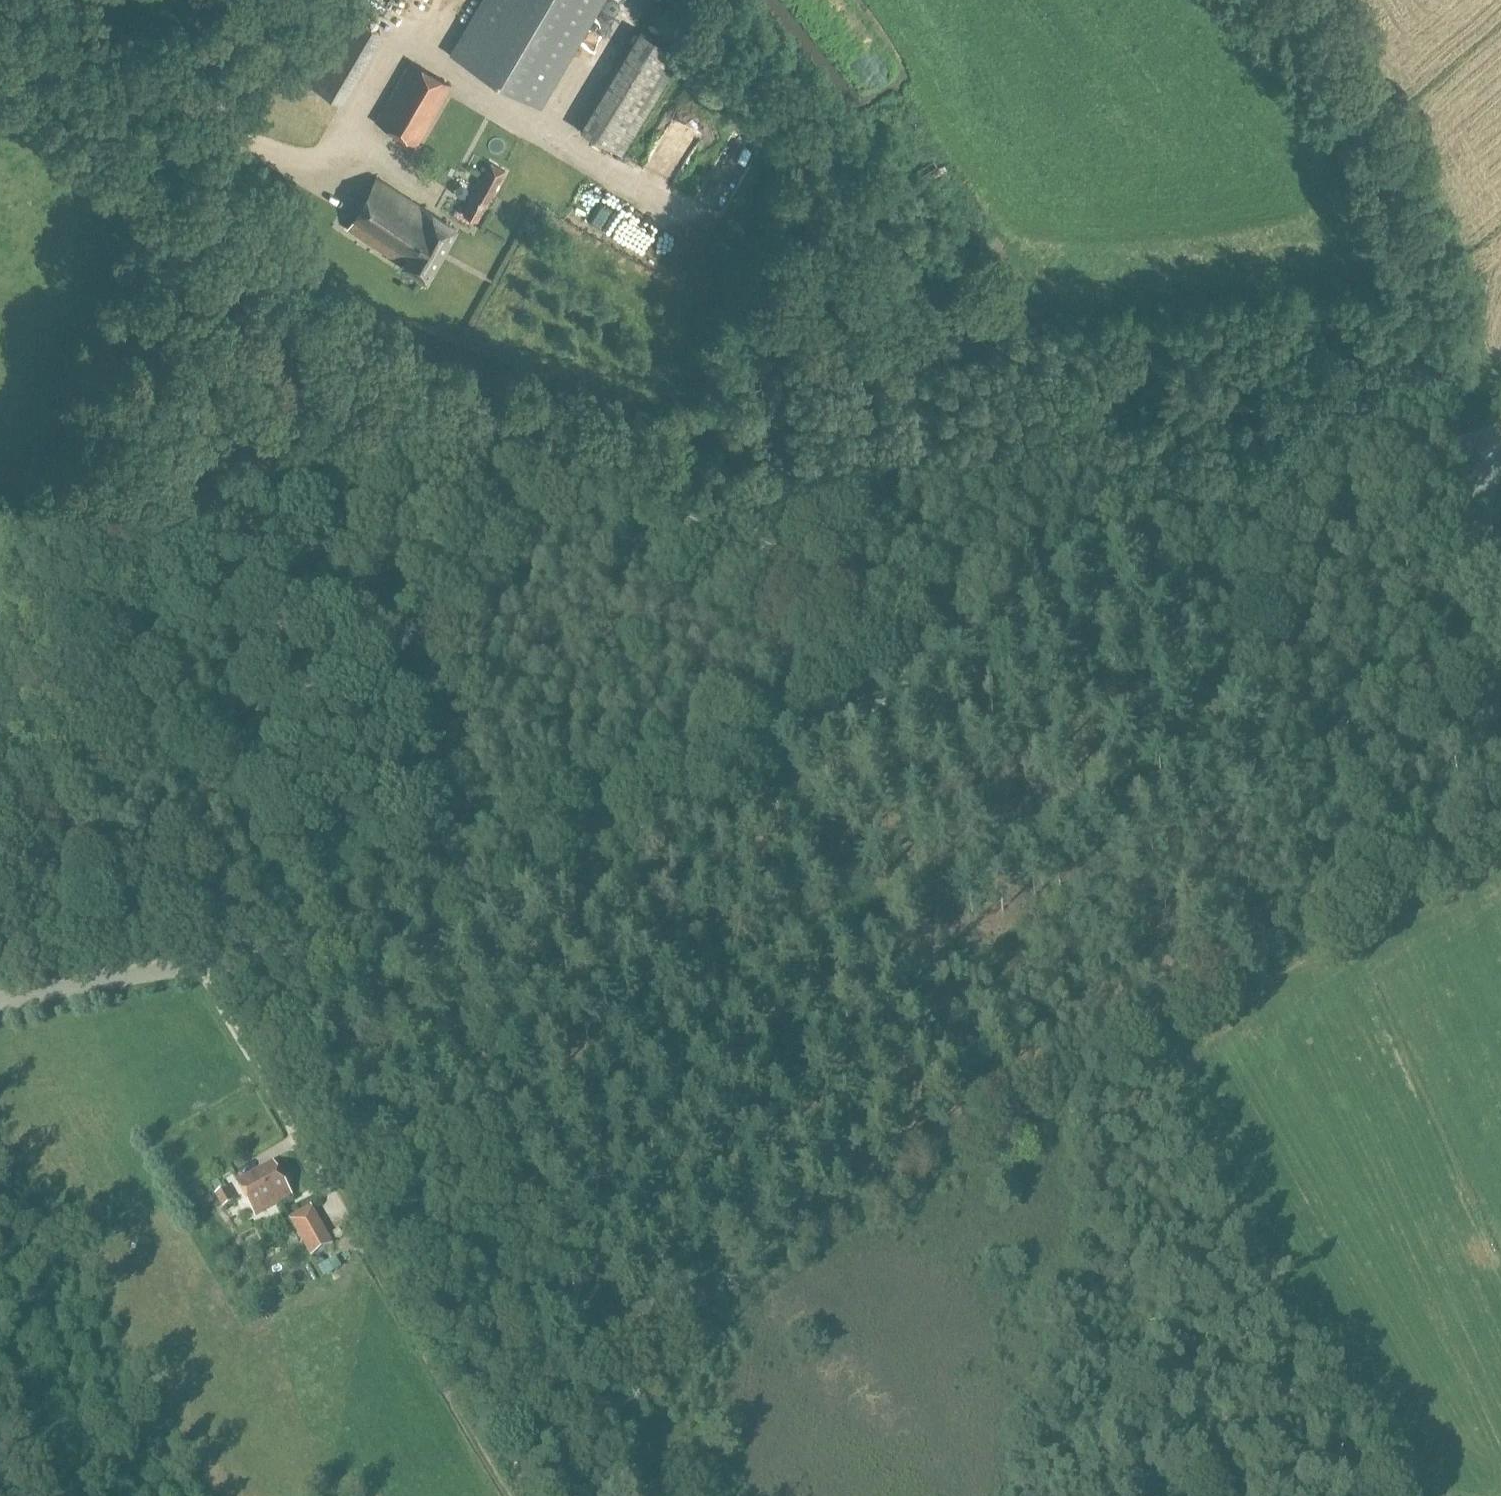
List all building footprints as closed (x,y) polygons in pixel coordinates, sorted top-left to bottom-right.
[(452,51),(540,104),(602,0),(482,0),(452,51)] [(597,131),(634,151),(687,54),(650,34),(597,131)] [(610,78),(623,84),(635,57),(623,51),(610,78)] [(335,55),(323,78),(332,83),(345,60),(335,55)] [(411,60),(398,82),(375,120),(417,146),(453,85),(411,60)] [(492,163),(481,181),(462,212),(467,215),(478,221),(500,181),(505,171),(499,167),(492,163)] [(377,176),(345,231),(401,265),(426,280),(457,227),(431,212),(377,176)] [(256,1215),(291,1196),(274,1163),(239,1183),(256,1215)] [(237,1202),(228,1188),(215,1194),(223,1209),(237,1202)] [(311,1205),(288,1218),(312,1258),(334,1245),(311,1205)]
